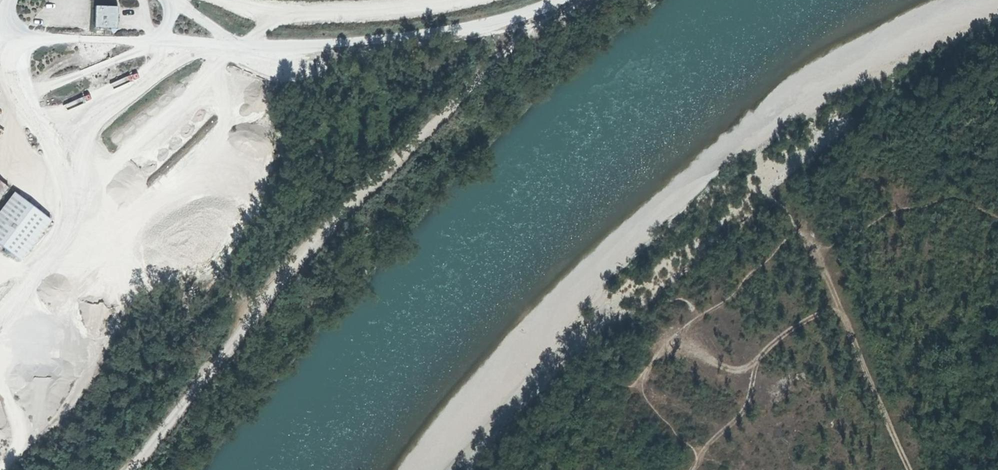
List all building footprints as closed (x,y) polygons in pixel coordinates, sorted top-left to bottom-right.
[(112,12),(90,10),(88,32),(110,34),(112,12)] [(11,27),(16,25),(10,13),(6,15),(11,27)] [(9,192),(0,204),(0,249),(14,259),(45,220),(9,192)]
